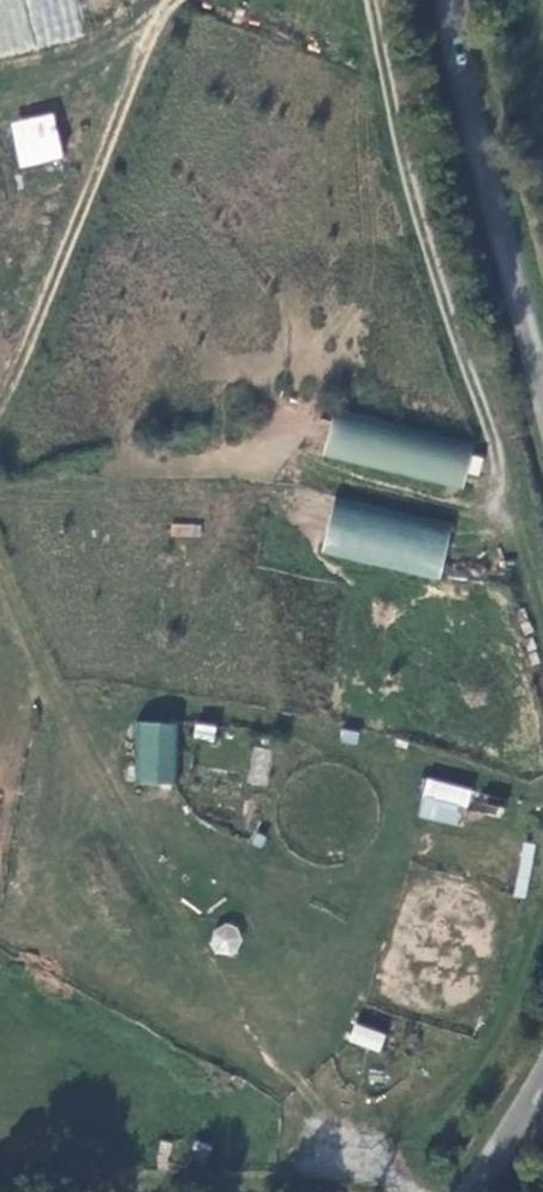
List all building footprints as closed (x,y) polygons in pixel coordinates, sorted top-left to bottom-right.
[(83,40),(75,0),(0,0),(0,56),(83,40)] [(9,122),(19,167),(64,157),(54,112),(9,122)] [(475,440),(335,406),(323,455),(464,489),(467,473),(477,476),(483,457),(472,454),(475,440)] [(454,520),(335,494),(322,553),(441,579),(454,520)] [(200,538),(201,525),(172,523),(171,536),(200,538)] [(178,724),(137,723),(136,782),(177,782),(178,724)] [(266,787),(272,749),(253,746),(247,784),(266,787)] [(508,798),(426,776),(416,814),(463,827),(468,808),(503,817),(508,798)] [(211,928),(215,954),(239,950),(235,925),(211,928)] [(387,1033),(354,1021),(347,1040),(380,1052),(387,1033)] [(0,1109),(0,1135),(2,1137),(15,1121),(0,1109)] [(179,1124),(165,1123),(164,1132),(178,1133),(179,1124)] [(162,1133),(149,1130),(146,1145),(159,1148),(162,1133)]
